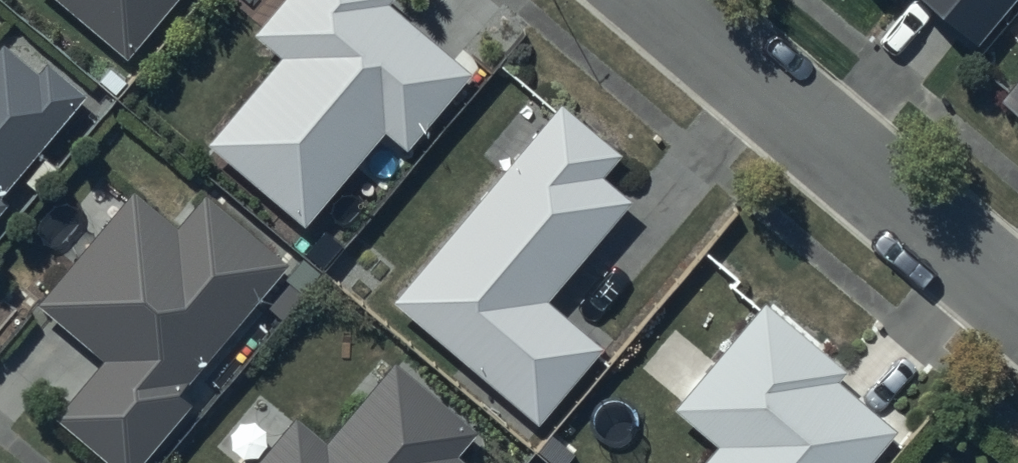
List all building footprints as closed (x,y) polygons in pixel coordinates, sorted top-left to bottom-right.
[(124,53),(168,0),(62,0),(124,53)] [(256,35),(281,57),(208,143),(307,226),(388,130),(410,149),(473,75),(391,6),(396,0),(286,0),(256,35)] [(956,38),(962,31),(974,40),(1006,0),(909,0),(956,38)] [(6,205),(0,200),(88,96),(49,63),(39,74),(3,44),(0,48),(0,212),(6,205)] [(1001,99),(1017,113),(1017,79),(1001,99)] [(560,100),(390,294),(535,422),(603,345),(547,296),(631,200),(600,173),(619,152),(560,100)] [(52,411),(112,462),(137,462),(191,399),(177,386),(287,258),(206,188),(177,222),(131,182),(31,298),(99,357),(52,411)] [(698,462),(868,462),(899,427),(838,374),(844,367),(764,297),(671,404),(715,443),(698,462)] [(297,422),(262,462),(467,462),(458,456),(478,433),(397,365),(328,448),(297,422)]
